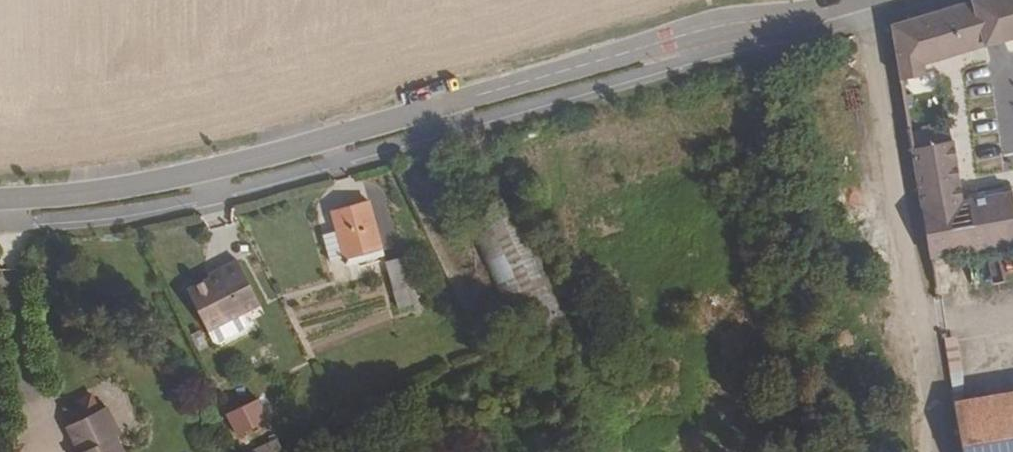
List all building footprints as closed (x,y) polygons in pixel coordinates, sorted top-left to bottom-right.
[(891,27),(899,78),(924,74),(922,63),(1012,37),(1012,0),(979,0),(891,27)] [(784,60),(770,64),(773,74),(787,70),(784,60)] [(921,191),(933,257),(1012,243),(1012,187),(965,200),(954,139),(953,140),(950,123),(910,131),(913,149),(909,149),(909,153),(914,152),(917,169),(913,169),(913,172),(917,172),(921,188),(917,189),(917,192),(921,191)] [(556,282),(519,197),(465,222),(521,351),(575,327),(564,303),(575,298),(566,277),(556,282)] [(364,202),(329,211),(332,223),(318,227),(325,254),(339,251),(341,258),(375,250),(364,202)] [(231,259),(215,267),(217,271),(181,289),(202,330),(254,302),(231,259)] [(383,265),(390,295),(407,291),(400,261),(383,265)] [(953,383),(967,381),(962,350),(948,352),(953,383)] [(262,380),(226,393),(235,415),(271,402),(262,380)] [(955,401),(961,451),(1012,451),(1012,394),(955,401)] [(98,410),(90,395),(63,408),(71,424),(98,410)] [(116,437),(119,435),(105,407),(98,410),(71,424),(65,427),(78,451),(123,451),(116,437)]
